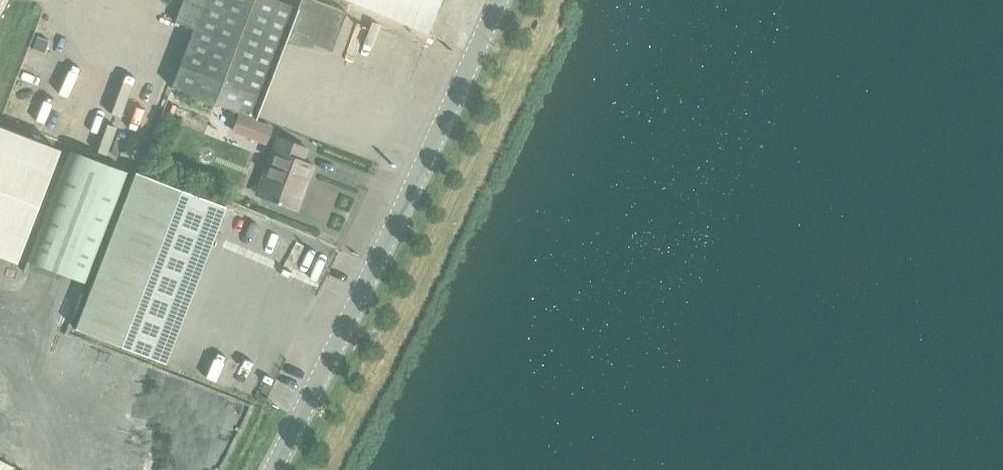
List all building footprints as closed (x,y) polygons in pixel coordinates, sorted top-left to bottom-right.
[(175,23),(194,30),(172,87),(255,119),(284,43),(312,49),(314,45),(332,52),(347,12),(315,0),(301,0),(298,8),(276,0),(184,0),(175,23)] [(427,33),(441,0),(347,0),(427,33)] [(261,198),(279,205),(280,204),(293,209),(304,181),(308,182),(314,166),(303,161),(308,149),(278,138),(267,167),(272,169),(261,198)] [(25,266),(81,287),(124,177),(67,155),(25,266)] [(136,172),(76,329),(165,364),(225,207),(136,172)]
